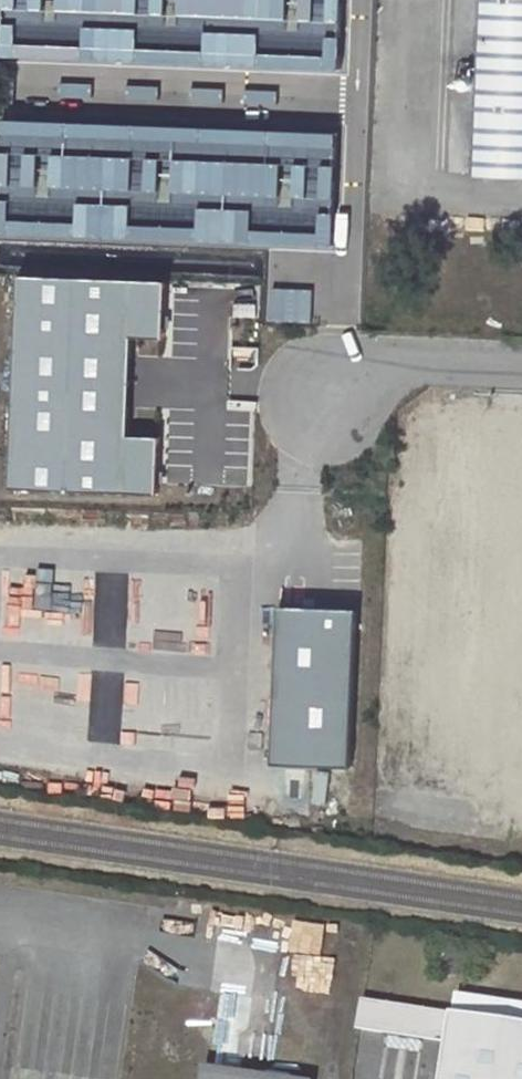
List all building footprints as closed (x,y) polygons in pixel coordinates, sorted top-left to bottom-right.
[(339,0),(7,0),(5,61),(335,74),(339,0)] [(474,174),(521,176),(521,0),(481,0),(474,174)] [(9,63),(8,84),(35,85),(35,83),(89,85),(90,67),(9,63)] [(332,137),(1,122),(0,142),(0,237),(327,250),(332,137)] [(159,284),(15,279),(8,489),(151,493),(153,439),(124,438),(128,337),(157,338),(159,284)] [(360,609),(288,604),(281,760),(359,765),(360,609)] [(314,771),(306,799),(338,808),(346,779),(314,771)] [(448,1042),(453,1011),(368,997),(363,1029),(448,1042)] [(443,1078),(521,1078),(521,1021),(453,1011),(448,1042),(443,1078)] [(205,1067),(203,1078),(288,1078),(205,1067)]
